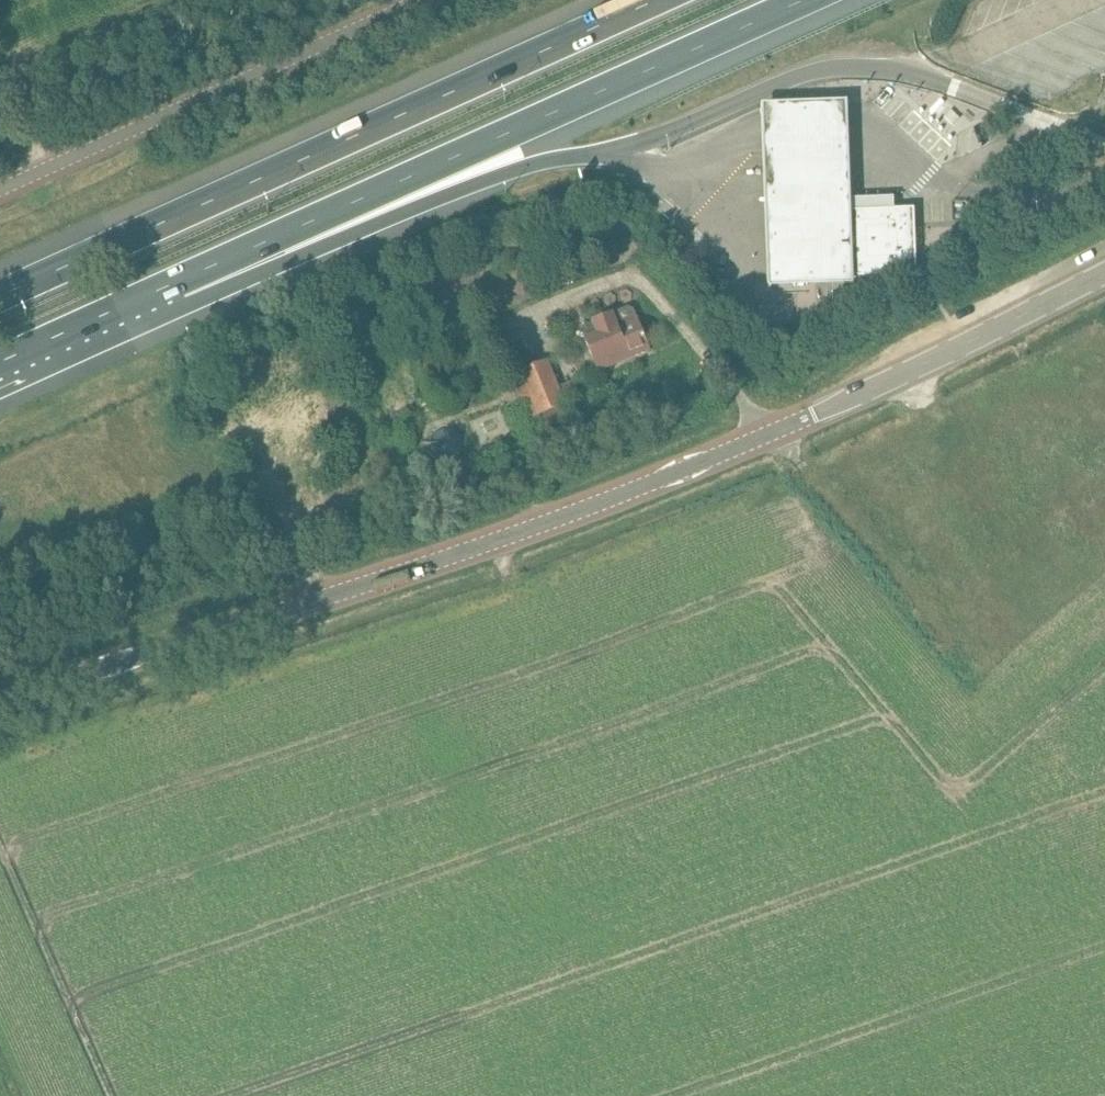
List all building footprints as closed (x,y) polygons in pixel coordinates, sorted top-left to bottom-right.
[(851,276),(849,211),(847,110),(765,111),(769,297),(851,295),(851,276)] [(891,210),(891,199),(852,201),(852,211),(849,211),(851,276),(916,274),(914,209),(891,210)] [(634,310),(628,307),(592,321),(597,334),(585,339),(595,363),(622,353),(625,361),(651,350),(634,310)] [(577,441),(563,405),(565,404),(548,362),(521,372),(553,451),(577,441)] [(340,380),(323,388),(328,397),(344,389),(340,380)]
